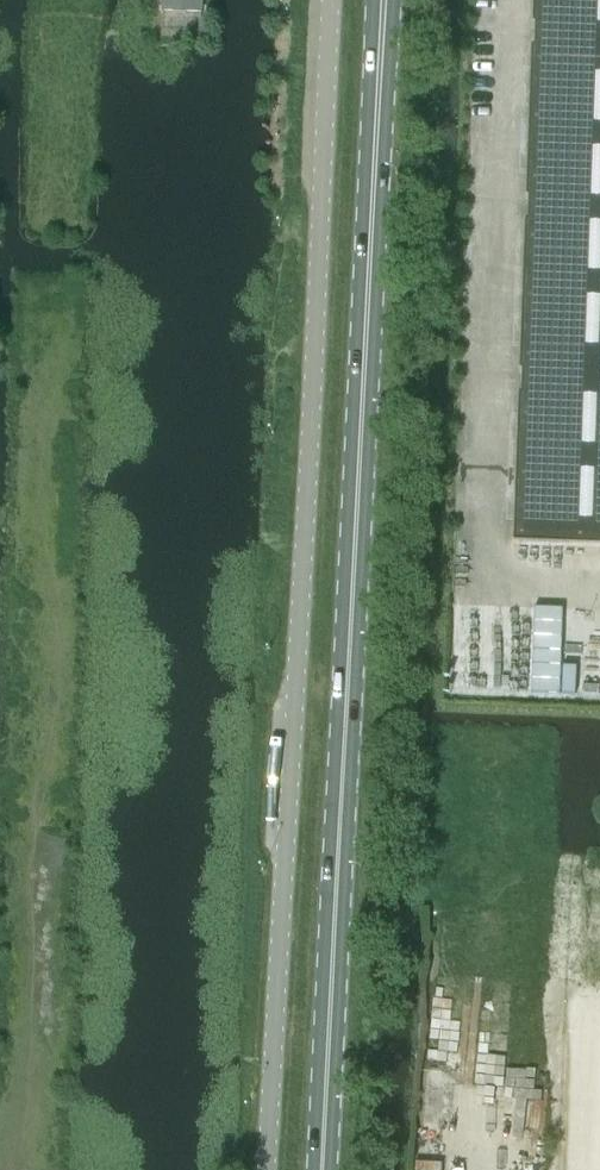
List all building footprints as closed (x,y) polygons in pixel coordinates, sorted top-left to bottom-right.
[(163,11),(202,12),(203,0),(163,0),(163,11)] [(514,545),(599,548),(599,0),(534,0),(533,25),(537,25),(536,47),(532,47),(527,198),(531,198),(530,220),(526,220),(520,371),(524,371),(523,394),(520,393),(514,545)]
